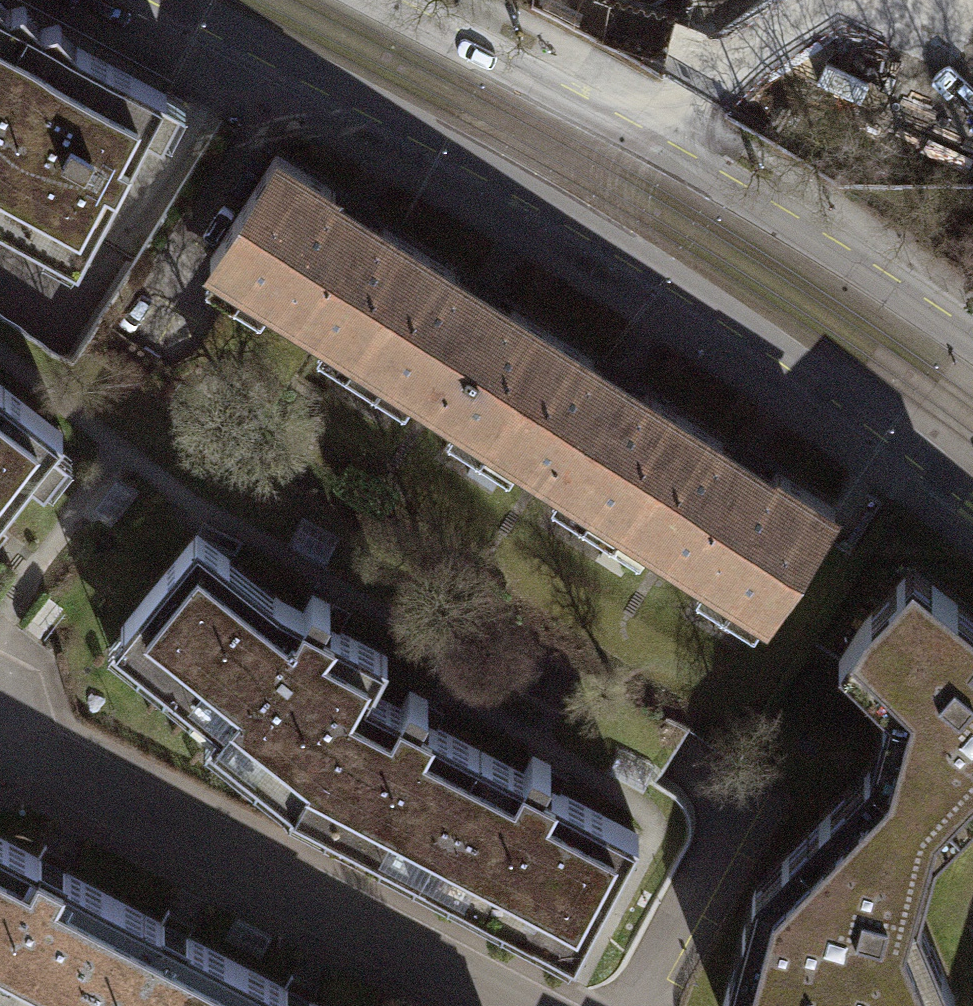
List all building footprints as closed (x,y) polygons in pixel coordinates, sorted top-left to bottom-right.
[(75,239),(157,88),(63,37),(46,17),(30,22),(12,0),(6,0),(0,1),(0,197),(75,239)] [(319,331),(346,347),(410,247),(374,225),(371,229),(321,197),(326,189),(267,151),(201,255),(235,277),(263,295),(261,299),(306,327),(317,334),(319,331)] [(451,273),(410,247),(346,347),(479,432),(543,333),(503,307),(500,311),(448,278),(451,273)] [(261,398),(306,327),(261,299),(263,295),(235,277),(188,352),(261,398)] [(585,359),(543,333),(479,432),(613,517),(677,417),(637,392),(634,396),(582,363),(585,359)] [(53,431),(0,389),(0,498),(53,431)] [(713,440),(677,417),(613,517),(642,535),(640,539),(695,574),(698,571),(759,610),(826,506),(767,468),(761,477),(711,445),(713,440)] [(208,723),(291,788),(345,685),(359,692),(360,689),(378,654),(312,619),(321,603),(303,594),(294,610),(268,595),(258,608),(210,570),(220,557),(188,531),(112,627),(218,711),(208,723)] [(858,768),(900,779),(948,826),(972,800),(972,617),(904,562),(855,615),(829,656),(878,703),(861,765),(858,768)] [(413,856),(470,748),(410,716),(418,700),(400,690),(392,706),(360,689),(359,692),(345,685),(291,788),(289,791),(413,856)] [(470,748),(413,856),(572,940),(630,831),(533,780),(541,764),(523,755),(515,771),(470,748)] [(948,826),(900,779),(858,768),(746,887),(713,1005),(938,1005),(946,997),(910,911),(927,847),(948,826)] [(46,1002),(103,894),(0,840),(0,978),(46,1002)] [(53,1005),(202,1005),(226,959),(103,894),(46,1002),(53,1005)] [(226,959),(202,1005),(315,1005),(226,959)]
